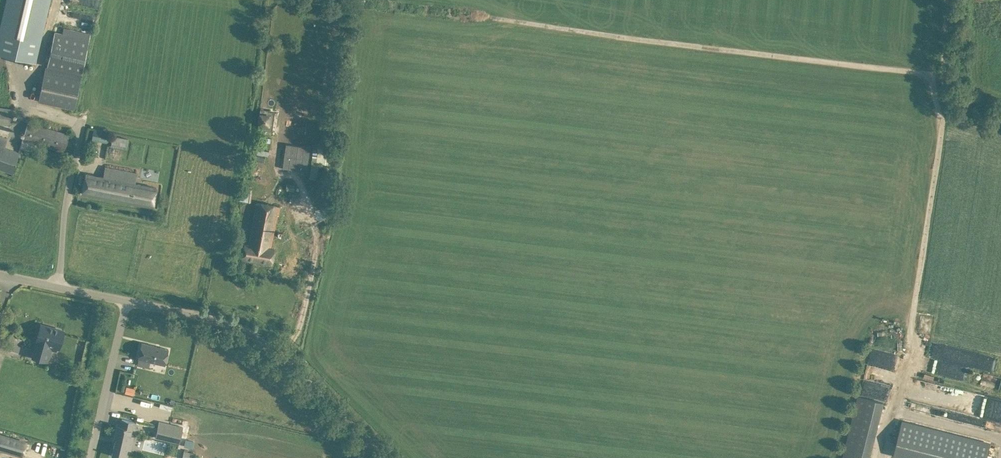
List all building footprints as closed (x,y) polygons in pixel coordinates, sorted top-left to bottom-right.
[(0,28),(0,55),(35,63),(50,0),(7,0),(0,28)] [(39,101),(74,108),(90,34),(64,29),(63,34),(54,32),(39,101)] [(11,125),(13,109),(0,107),(0,123),(11,125)] [(257,128),(271,130),(274,111),(259,109),(257,128)] [(28,122),(22,139),(20,147),(37,152),(40,144),(63,151),(69,134),(28,122)] [(12,172),(15,162),(19,152),(5,147),(7,138),(0,136),(0,168),(12,172)] [(322,177),(331,178),(335,146),(326,144),(326,147),(313,145),(311,163),(316,164),(316,162),(324,163),(322,177)] [(85,174),(83,183),(82,193),(152,207),(154,197),(156,187),(135,183),(136,174),(107,169),(106,177),(85,174)] [(285,190),(293,191),(294,184),(286,183),(285,190)] [(244,244),(243,248),(242,258),(271,263),(274,248),(269,248),(276,205),(256,202),(249,245),(244,244)] [(315,214),(327,214),(327,203),(317,203),(317,207),(315,207),(315,214)] [(57,348),(59,348),(64,331),(41,324),(36,341),(37,342),(32,357),(45,361),(48,348),(56,350),(57,348)] [(156,345),(141,342),(137,358),(165,364),(168,349),(156,346),(156,345)] [(924,368),(967,379),(975,351),(946,344),(943,358),(928,354),(924,368)] [(890,385),(895,370),(868,362),(863,377),(890,385)] [(133,394),(134,388),(126,386),(124,392),(133,394)] [(883,403),(858,397),(843,457),(869,457),(883,403)] [(120,426),(118,425),(114,439),(115,439),(112,455),(124,457),(125,457),(127,449),(131,450),(134,436),(131,435),(134,421),(122,419),(120,426)] [(159,421),(155,437),(179,442),(183,427),(159,421)] [(899,457),(987,457),(990,444),(902,421),(893,457),(899,457)] [(5,436),(1,449),(22,455),(26,442),(5,436)]
